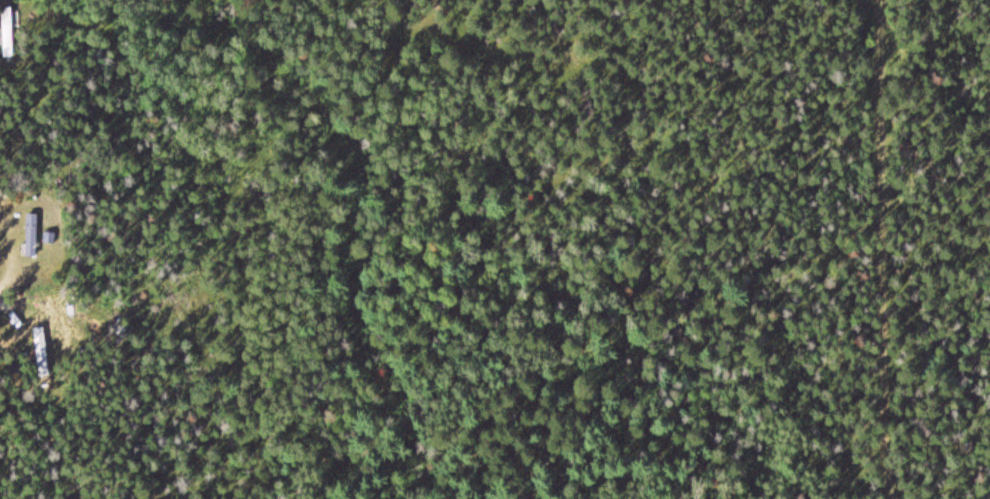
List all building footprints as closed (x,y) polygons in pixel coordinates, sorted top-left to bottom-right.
[(2,7),(2,57),(14,57),(14,7),(2,7)] [(25,257),(36,257),(36,214),(25,214),(25,257)]
